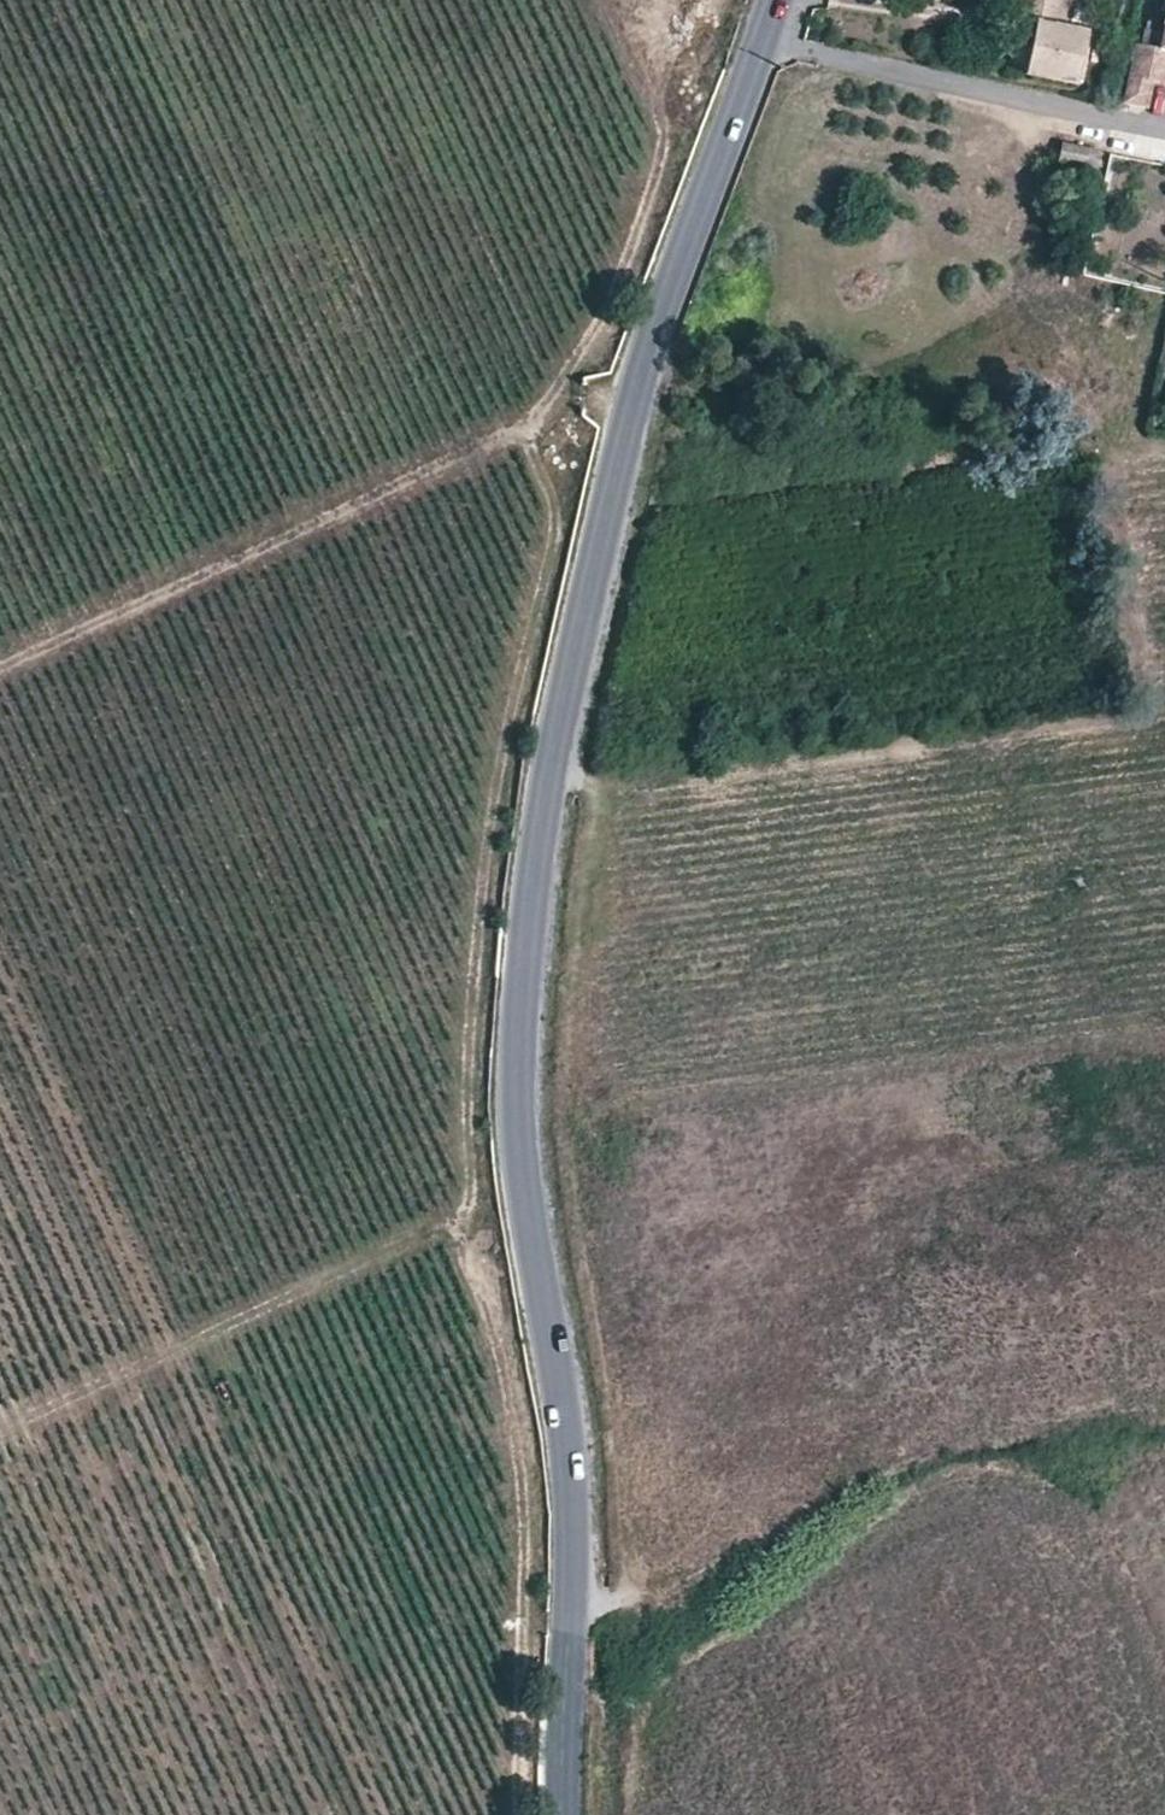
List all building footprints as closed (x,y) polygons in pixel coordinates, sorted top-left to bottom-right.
[(1016,21),(1034,24),(1024,73),(1077,83),(1088,32),(1062,27),(1067,0),(1020,0),(1016,21)] [(1136,45),(1124,101),(1149,106),(1155,81),(1151,80),(1157,50),(1164,51),(1164,34),(1159,33),(1154,32),(1155,24),(1146,22),(1145,30),(1142,45),(1136,45)] [(1145,30),(1139,29),(1136,45),(1142,45),(1145,30)] [(1164,83),(1164,51),(1157,50),(1151,80),(1155,81),(1164,83)] [(1124,101),(1121,108),(1148,113),(1149,106),(1124,101)] [(1064,142),(1060,161),(1090,168),(1094,154),(1088,152),(1089,148),(1064,142)]
